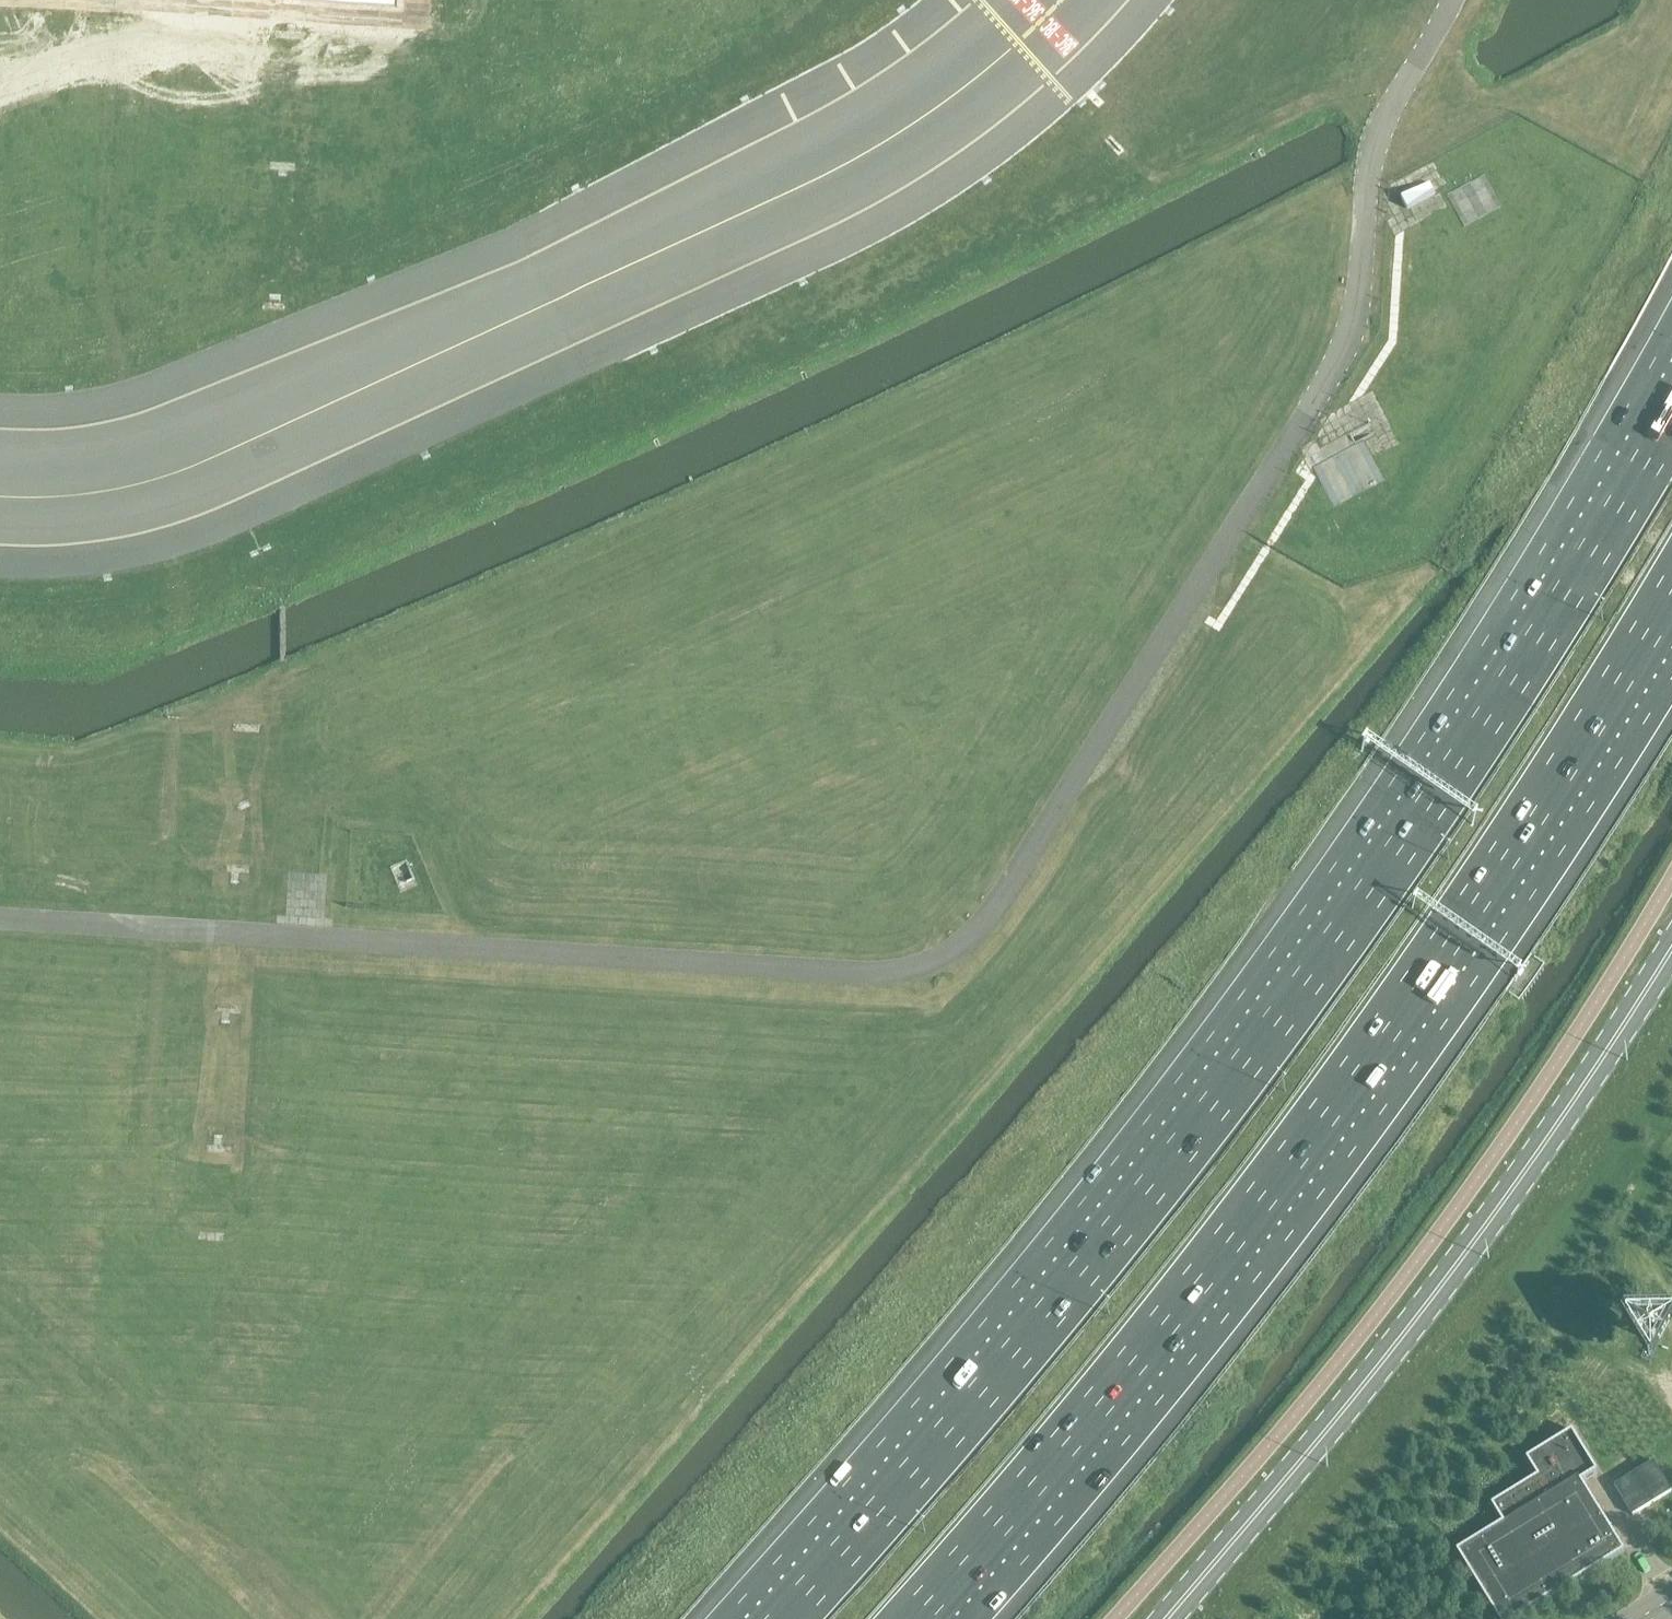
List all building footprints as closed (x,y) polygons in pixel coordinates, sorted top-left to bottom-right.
[(1499,1618),(1516,1618),(1625,1552),(1583,1482),(1598,1472),(1573,1430),(1526,1459),(1538,1477),(1492,1505),(1503,1523),(1457,1551),(1499,1618)] [(1653,1462),(1614,1486),(1633,1515),(1671,1491),(1653,1462)]
